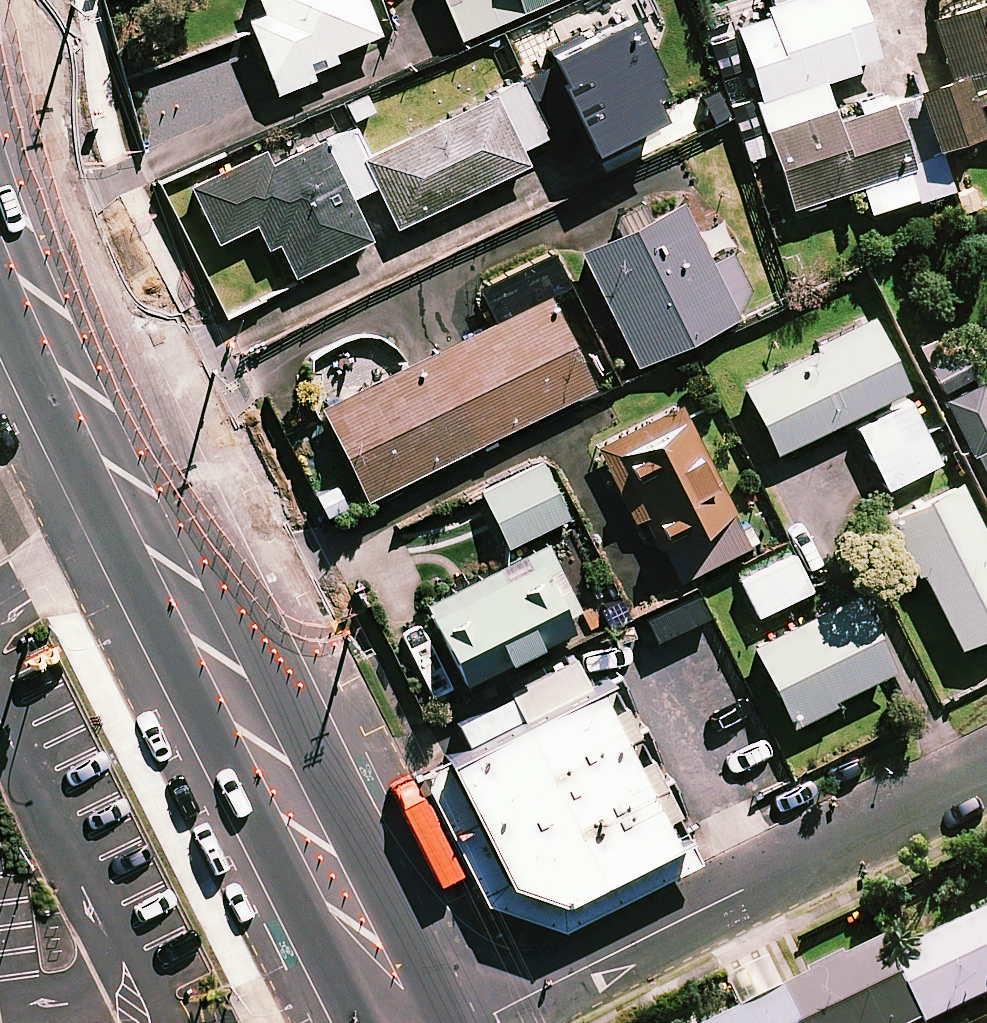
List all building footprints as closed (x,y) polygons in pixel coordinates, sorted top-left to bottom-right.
[(362,0),(257,0),(261,11),(245,18),(274,92),(313,77),(306,59),(374,32),(362,0)] [(458,37),(543,0),(442,0),(458,37)] [(856,0),(791,0),(727,21),(790,207),(858,184),(868,213),(948,186),(938,157),(909,167),(885,94),(831,112),(819,74),(875,56),(856,0)] [(934,146),(982,129),(980,122),(986,120),(986,0),(963,0),(926,13),(949,77),(914,89),(934,146)] [(667,114),(621,16),(545,52),(551,66),(365,154),(352,126),(270,165),(263,149),(188,184),(215,240),(265,217),(291,273),(366,237),(347,197),(374,185),(393,226),(523,165),(515,149),(577,120),(591,150),(667,114)] [(708,262),(678,202),(579,251),(635,363),(754,304),(728,252),(708,262)] [(588,388),(543,296),(318,406),(363,498),(588,388)] [(967,376),(939,318),(911,332),(939,390),(967,376)] [(903,386),(871,321),(740,385),(773,451),(903,386)] [(949,405),(986,488),(986,397),(983,389),(973,394),(949,405)] [(749,542),(680,401),(594,443),(631,521),(645,514),(676,578),(749,542)] [(938,460),(906,401),(854,428),(886,487),(938,460)] [(566,515),(540,462),(479,491),(505,545),(566,515)] [(884,519),(913,575),(919,572),(957,645),(986,629),(986,543),(956,482),(884,519)] [(581,619),(543,542),(422,603),(460,679),(581,619)] [(809,588),(793,554),(738,580),(754,614),(809,588)] [(750,644),(790,725),(831,705),(828,698),(889,667),(852,593),(750,644)] [(592,694),(572,654),(506,687),(522,718),(440,741),(501,862),(557,881),(678,818),(610,685),(592,694)] [(986,1000),(986,917),(894,961),(923,1022),(939,1022),(986,1000)] [(882,947),(727,1022),(919,1022),(882,947)]
